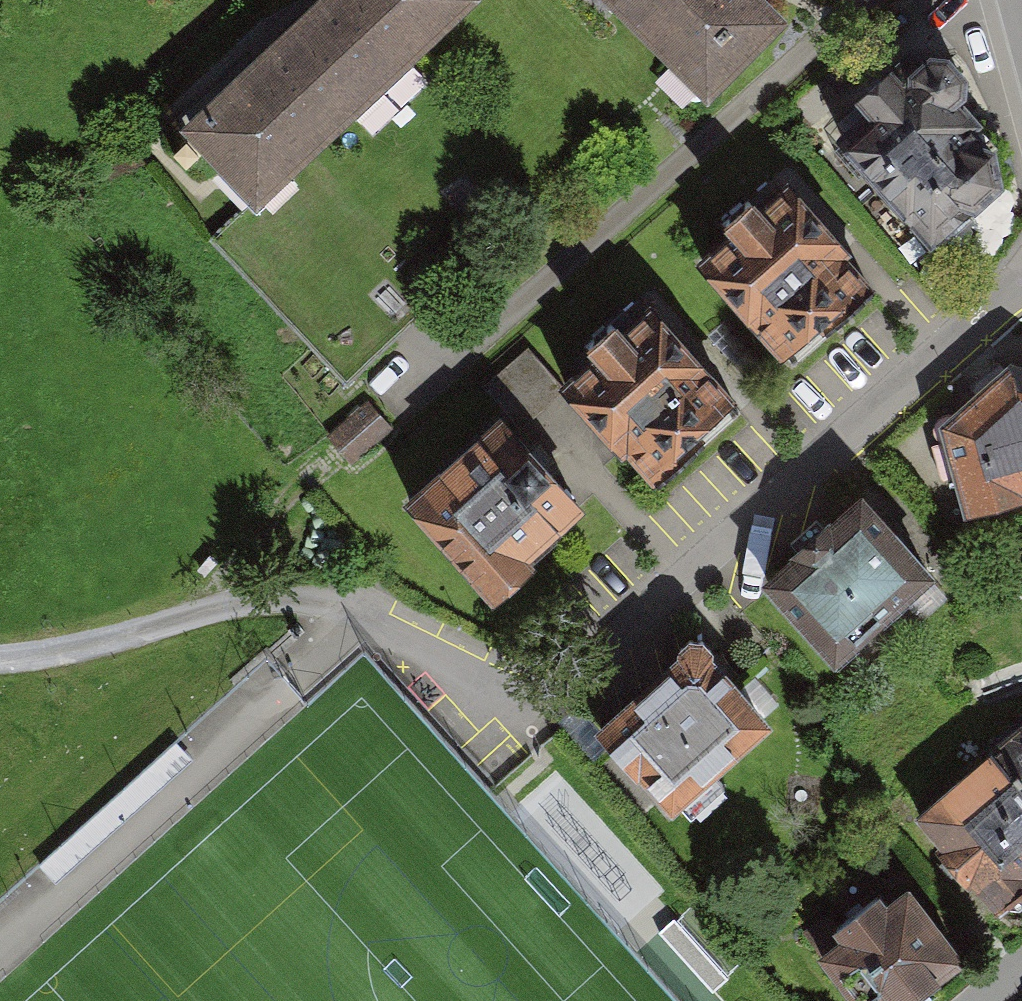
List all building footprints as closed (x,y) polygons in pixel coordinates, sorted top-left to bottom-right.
[(160,126),(237,210),(466,1),(466,0),(298,0),(160,126)] [(691,106),(774,27),(748,0),(591,0),(691,106)] [(907,60),(809,139),(904,256),(1002,177),(907,60)] [(732,216),(675,264),(762,368),(856,290),(769,186),(732,216)] [(632,305),(535,387),(626,493),(723,411),(632,305)] [(923,426),(949,521),(1021,501),(1021,370),(1001,365),(923,426)] [(483,412),(382,499),(469,599),(569,512),(527,463),(483,412)] [(840,492),(739,579),(815,668),(917,581),(875,533),(840,492)] [(678,640),(568,732),(643,821),(753,729),(678,640)] [(890,816),(980,921),(1021,885),(1021,755),(998,775),(972,745),(890,816)] [(800,941),(843,1000),(894,1000),(952,960),(893,876),(800,941)]
